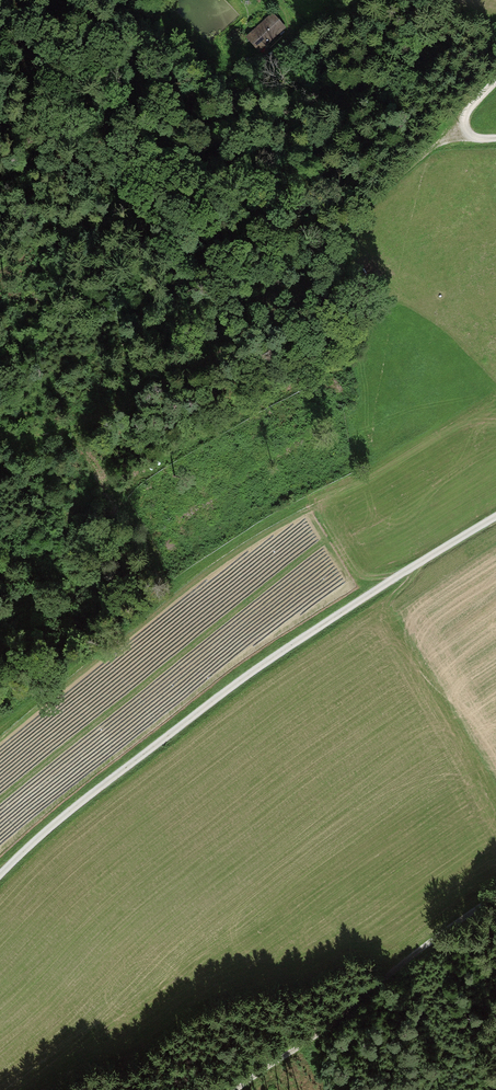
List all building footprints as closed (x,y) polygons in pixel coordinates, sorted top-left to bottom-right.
[(245,38),(260,54),(281,33),(266,18),(245,38)]
